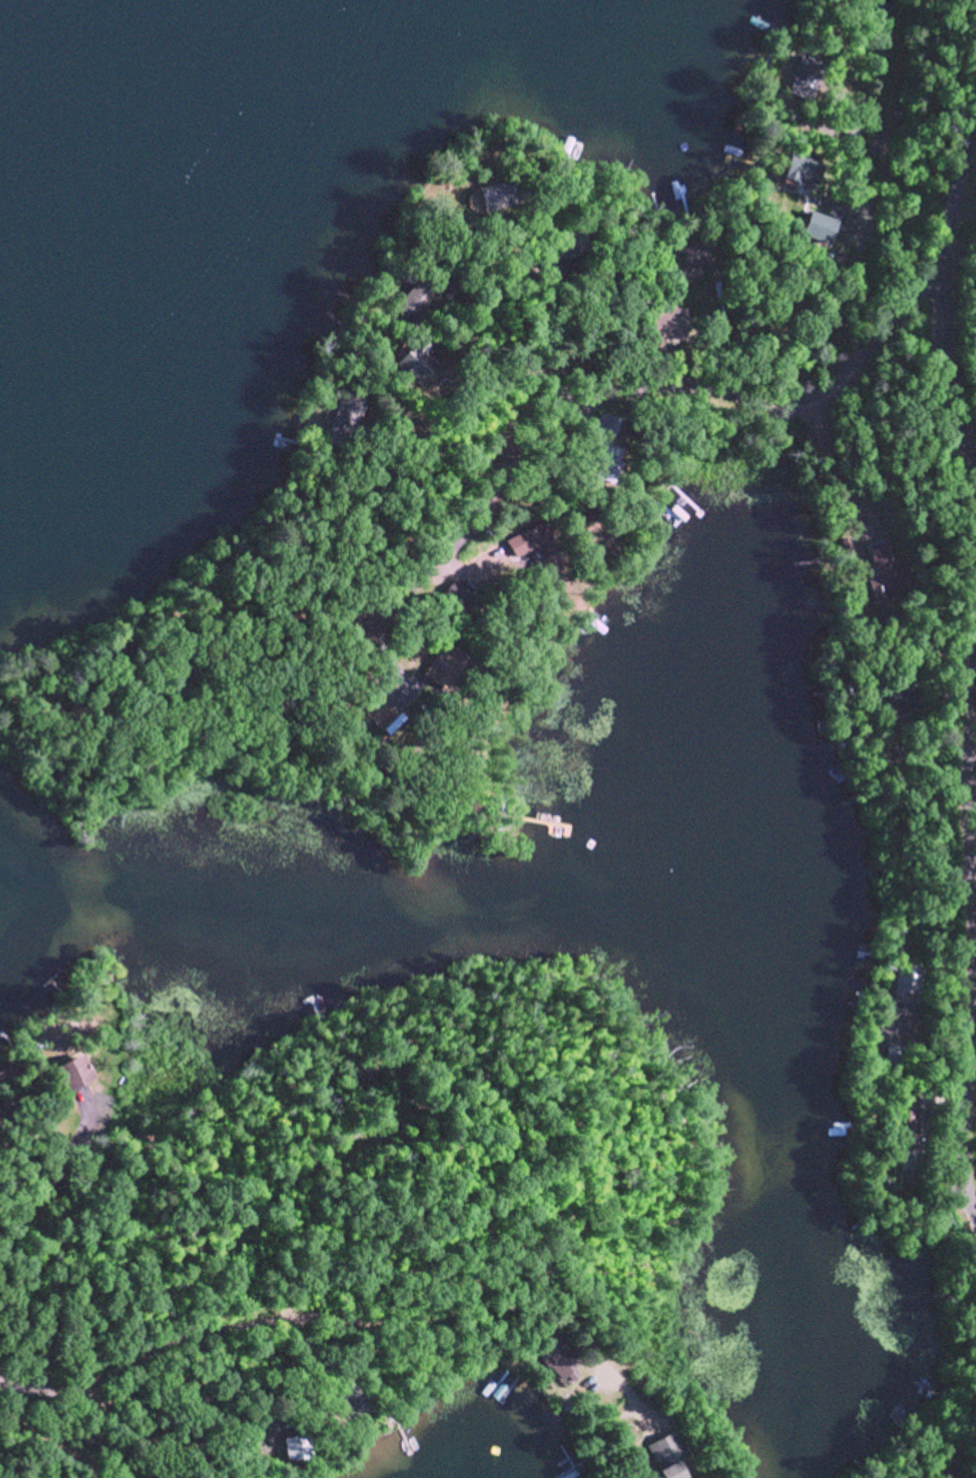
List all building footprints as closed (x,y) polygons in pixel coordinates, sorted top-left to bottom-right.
[(783,89),(796,50),(821,59),(807,97),(783,89)] [(905,94),(913,96),(911,108),(902,106),(905,94)] [(784,149),(807,155),(801,180),(792,178),(790,186),(778,183),(780,174),(777,174),(784,149)] [(505,176),(507,184),(518,181),(529,178),(533,191),(510,197),(511,200),(480,208),(479,207),(474,184),(505,176)] [(806,205),(836,215),(828,240),(805,232),(804,236),(797,233),(806,205)] [(677,244),(694,240),(704,238),(710,260),(687,266),(682,267),(677,244)] [(475,271),(485,265),(490,274),(481,280),(475,271)] [(421,269),(440,287),(409,322),(402,316),(401,318),(389,307),(388,306),(421,269)] [(647,303),(681,303),(681,335),(646,335),(647,303)] [(392,359),(407,339),(408,340),(415,332),(427,341),(421,349),(435,360),(420,381),(392,359)] [(347,374),(358,378),(355,387),(344,383),(347,374)] [(340,388),(365,397),(347,447),(323,438),(330,417),(329,417),(340,388)] [(595,410),(614,415),(609,436),(590,431),(595,410)] [(586,463),(595,439),(615,447),(611,458),(616,460),(608,482),(592,476),(592,474),(588,473),(591,465),(586,463)] [(388,472),(397,475),(390,497),(381,494),(388,472)] [(580,505),(589,508),(585,519),(576,516),(580,505)] [(537,519),(552,546),(544,560),(533,558),(529,551),(527,547),(513,555),(504,538),(537,519)] [(836,538),(840,535),(845,535),(850,551),(846,553),(841,554),(836,538)] [(863,578),(872,575),(870,570),(872,569),(869,560),(863,543),(885,535),(894,562),(895,562),(897,567),(908,564),(914,583),(879,595),(871,598),(870,598),(863,578)] [(441,594),(447,585),(455,578),(469,590),(463,598),(456,606),(441,594)] [(882,616),(902,614),(903,625),(884,628),(882,616)] [(445,639),(469,654),(464,662),(465,662),(452,681),(455,683),(450,690),(424,673),(445,639)] [(383,695),(400,712),(382,729),(378,724),(375,727),(372,723),(374,721),(365,711),(383,695)] [(872,951),(892,951),(892,959),(872,959),(872,951)] [(894,960),(920,963),(917,990),(902,988),(902,991),(895,990),(895,988),(891,988),(892,977),(894,960)] [(884,1042),(904,1044),(902,1064),(897,1064),(897,1068),(890,1067),(890,1063),(882,1063),(884,1042)] [(128,1049),(130,1058),(118,1061),(116,1052),(128,1049)] [(77,1052),(88,1075),(60,1089),(49,1065),(77,1052)] [(16,1072),(0,1085),(0,1062),(5,1058),(16,1072)] [(56,1111),(55,1127),(46,1126),(47,1110),(56,1111)] [(551,1330),(565,1345),(561,1348),(575,1363),(569,1367),(575,1374),(569,1380),(563,1373),(558,1378),(554,1373),(545,1363),(543,1365),(529,1349),(551,1330)] [(282,1436),(294,1434),(307,1435),(308,1456),(296,1458),(284,1457),(283,1457),(282,1436)] [(654,1477),(653,1477),(681,1477),(661,1435),(639,1445),(654,1477)] [(166,1453),(159,1460),(150,1452),(157,1444),(166,1453)] [(966,1467),(965,1477),(948,1477),(949,1466),(966,1467)]
